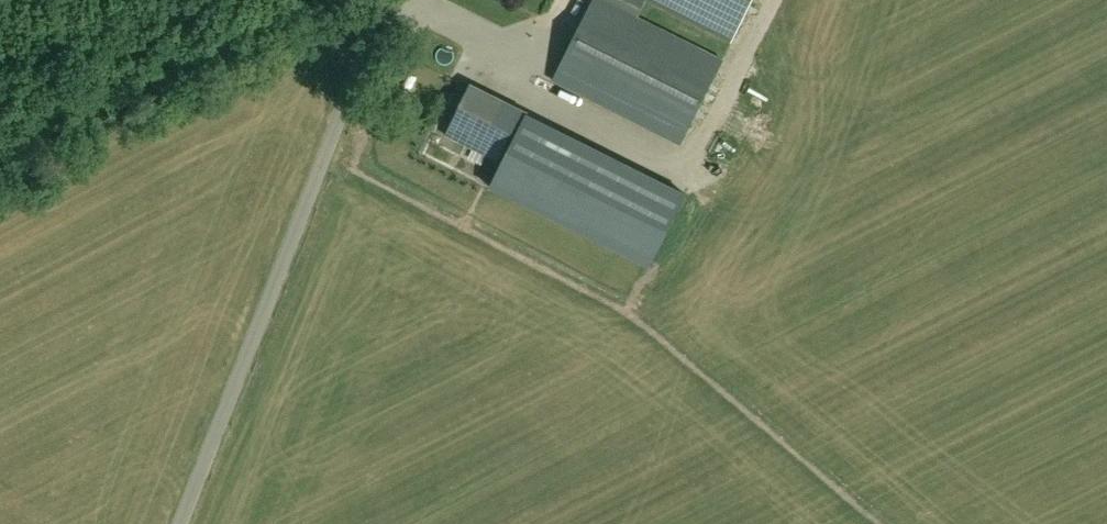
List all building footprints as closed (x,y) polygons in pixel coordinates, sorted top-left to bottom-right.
[(554,81),(683,144),(725,60),(638,17),(647,0),(594,0),(554,81)] [(733,41),(735,38),(753,0),(649,0),(733,41)] [(472,85),(470,87),(463,84),(455,100),(462,103),(445,135),(573,200),(598,148),(472,85)]
